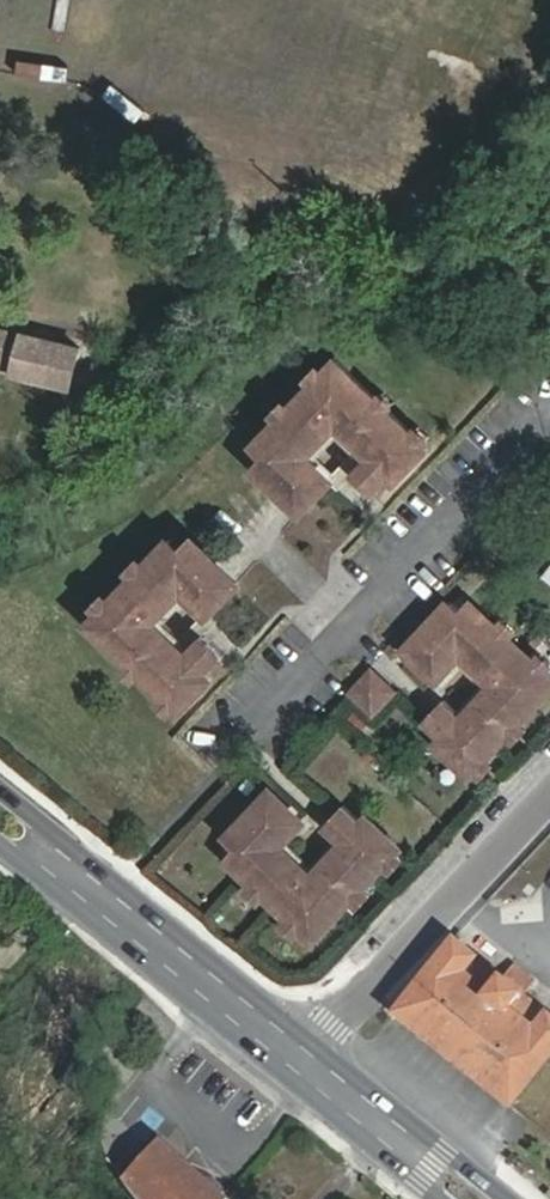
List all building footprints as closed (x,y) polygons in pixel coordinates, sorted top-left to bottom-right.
[(0,333),(0,370),(71,388),(76,368),(91,372),(93,365),(94,359),(82,357),(83,353),(0,333)] [(325,411),(342,428),(339,431),(376,465),(372,471),(360,461),(349,473),(373,494),(389,478),(394,482),(425,447),(421,443),(411,434),(384,408),(375,400),(343,369),(345,367),(333,356),(319,370),(310,381),(309,382),(298,395),(287,407),(278,416),(270,425),(280,434),(263,452),(251,465),(275,488),(299,511),(327,480),(305,459),(333,427),(321,416),(325,411)] [(310,381),(319,370),(313,364),(303,375),(310,381)] [(90,398),(119,371),(93,365),(91,372),(76,368),(71,388),(70,393),(90,398)] [(375,400),(384,408),(390,401),(381,393),(375,400)] [(278,416),(287,407),(279,401),(271,410),(278,416)] [(280,434),(270,425),(254,443),(263,452),(280,434)] [(411,434),(421,443),(427,436),(417,427),(411,434)] [(186,538),(173,551),(156,568),(146,559),(139,566),(130,575),(107,599),(96,610),(81,625),(96,639),(98,638),(127,664),(137,673),(163,696),(173,706),(179,711),(210,678),(206,673),(220,657),(200,638),(190,649),(200,659),(196,664),(159,631),(157,632),(138,615),(142,610),(154,620),(182,592),(205,612),(233,582),(208,559),(186,538)] [(156,568),(173,551),(163,542),(146,559),(156,568)] [(130,575),(139,566),(133,559),(123,569),(130,575)] [(96,610),(107,599),(101,593),(90,604),(96,610)] [(470,601),(461,611),(478,626),(487,616),(470,601)] [(526,713),(544,694),(549,695),(549,694),(549,672),(545,668),(545,669),(534,660),(520,647),(506,634),(497,625),(487,616),(478,626),(461,611),(452,603),(406,649),(419,661),(436,676),(457,654),(487,681),(498,669),(505,675),(490,690),(487,688),(455,722),(449,716),(454,710),(443,699),(426,717),(423,721),(440,737),(436,742),(470,774),(473,770),(485,758),(494,747),(507,733),(518,722),(526,713)] [(497,625),(506,634),(512,626),(502,618),(497,625)] [(534,660),(545,669),(545,668),(549,662),(549,661),(540,653),(534,660)] [(137,673),(127,664),(121,672),(130,680),(137,673)] [(388,690),(371,674),(354,692),(372,707),(388,690)] [(173,706),(163,696),(156,705),(166,714),(173,706)] [(518,722),(507,733),(514,741),(525,729),(518,722)] [(485,758),(473,770),(481,777),(492,764),(485,758)] [(347,836),(314,871),(317,874),(302,890),(296,884),(307,872),(279,845),(299,822),(270,794),(224,842),(235,852),(254,869),(245,879),(253,886),(262,895),(276,909),(287,920),(299,932),(298,933),(313,947),(328,931),(324,928),(325,926),(326,927),(343,909),(351,901),(361,890),(376,874),(385,865),(395,854),(399,848),(368,818),(363,823),(344,804),(335,814),(323,827),(335,838),(342,831),(347,836)] [(254,869),(235,852),(227,861),(245,879),(254,869)] [(395,854),(385,865),(392,871),(402,861),(395,854)] [(262,895),(253,886),(246,893),(255,902),(262,895)] [(361,890),(351,901),(359,908),(368,897),(361,890)] [(299,932),(287,920),(282,927),(293,938),(298,933),(299,932)] [(456,942),(400,1015),(513,1105),(549,1058),(549,1017),(548,1016),(536,1031),(510,1010),(522,995),(505,982),(494,996),(465,973),(477,958),(456,942)] [(162,1147),(136,1177),(161,1198),(222,1198),(162,1147)] [(136,1177),(126,1189),(134,1198),(161,1198),(136,1177)]
